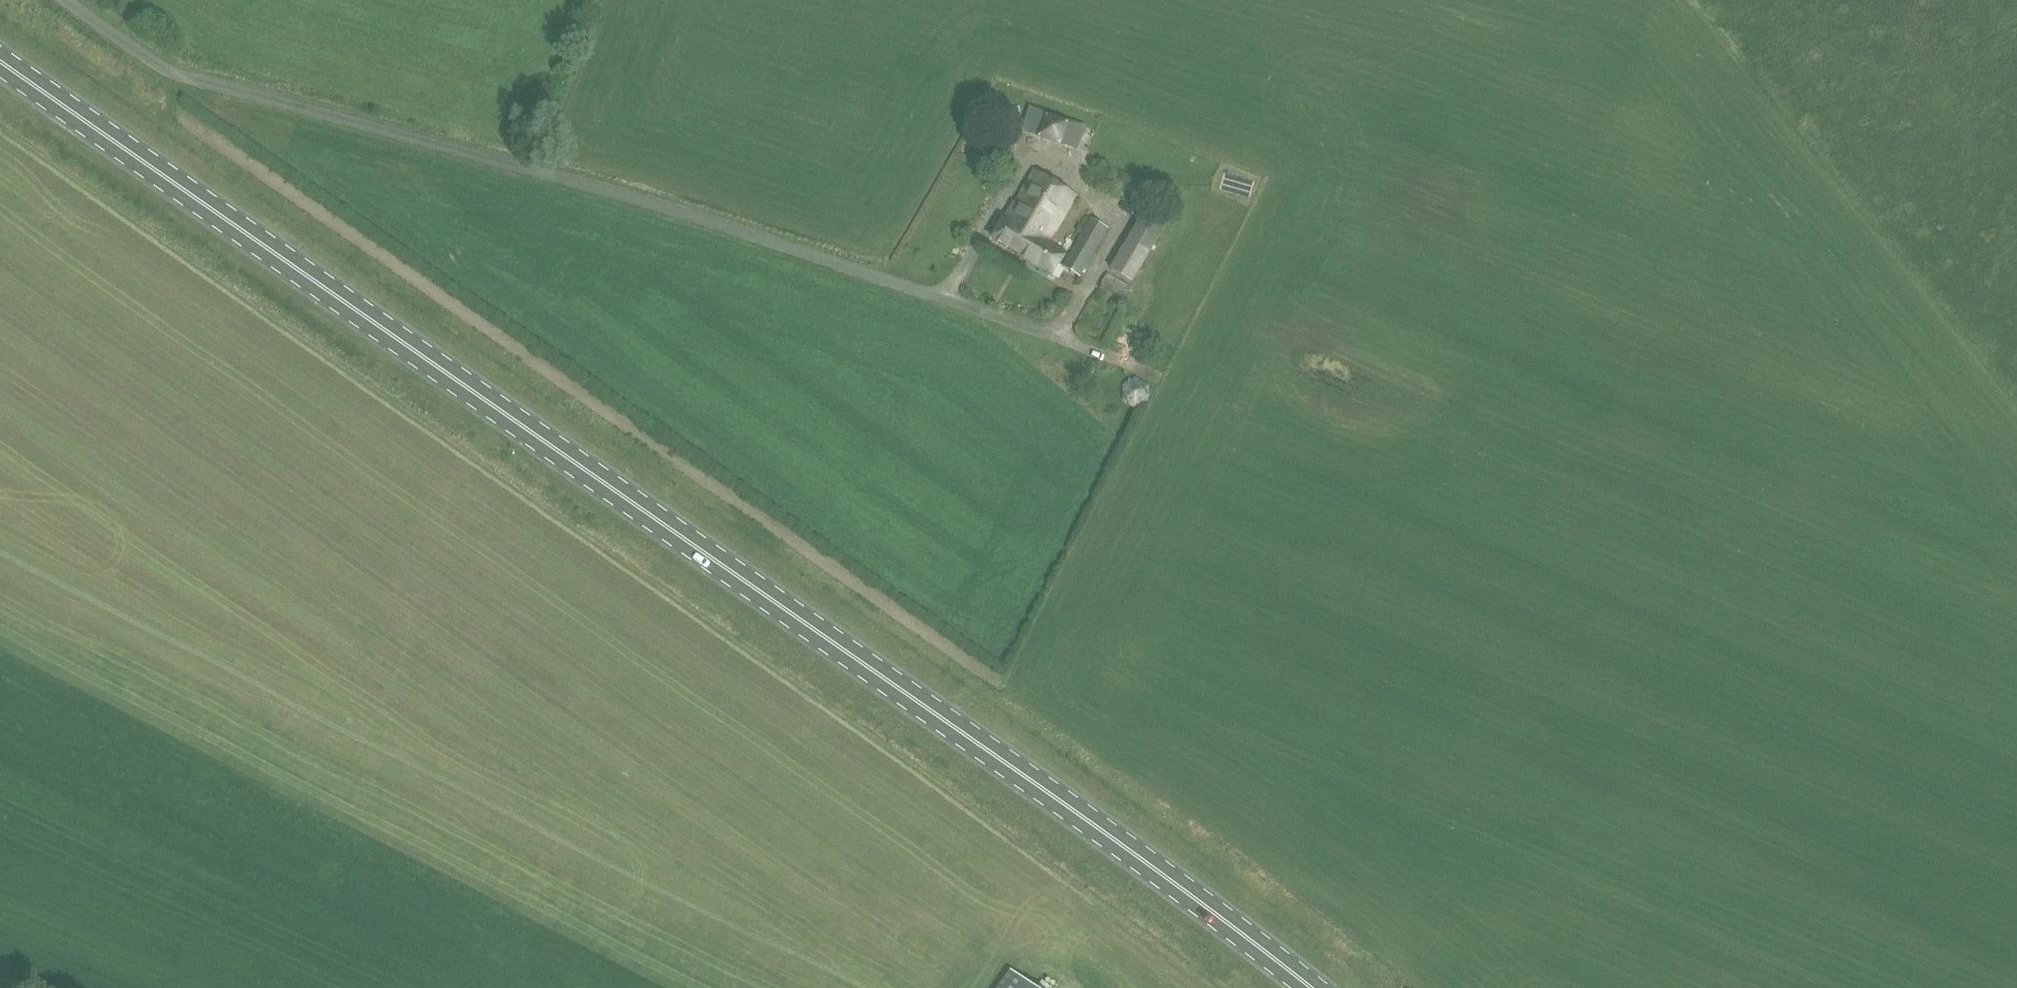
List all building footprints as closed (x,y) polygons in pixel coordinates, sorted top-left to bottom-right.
[(1086,130),(1029,110),(1022,131),(1079,150),(1086,130)] [(1053,277),(1065,256),(1066,254),(1047,243),(1075,196),(1035,172),(1006,221),(1003,219),(993,237),(1020,253),(1018,256),(1053,277)] [(1165,225),(1170,216),(1150,204),(1145,213),(1143,212),(1109,270),(1133,284),(1165,225)] [(1091,220),(1063,267),(1080,277),(1108,229),(1091,220)] [(1107,274),(1098,288),(1125,303),(1133,290),(1107,274)] [(1132,397),(1144,405),(1151,394),(1139,386),(1132,397)] [(1013,973),(1002,987),(1035,987),(1013,973)]
